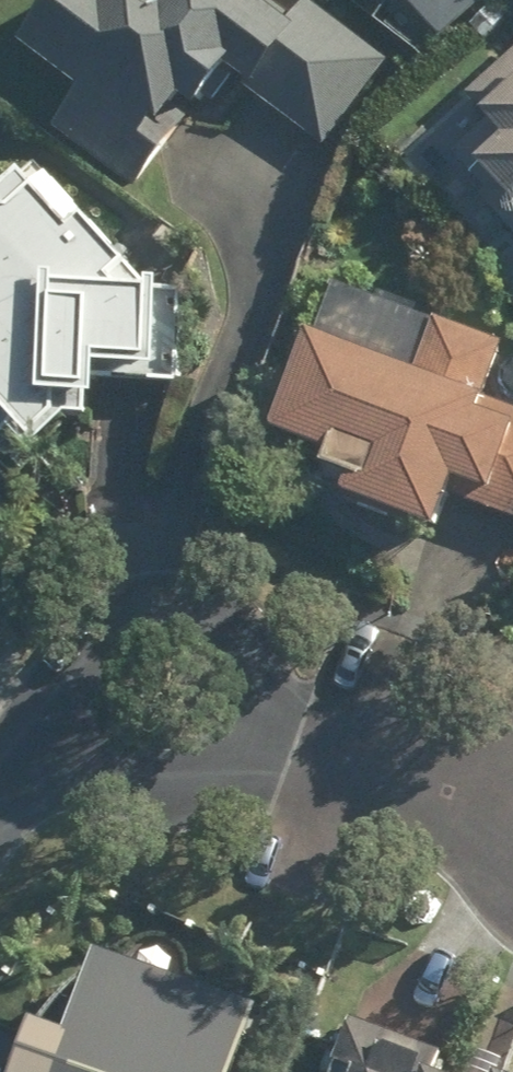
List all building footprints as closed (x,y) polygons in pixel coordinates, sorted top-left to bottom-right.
[(90,17),(66,0),(50,0),(6,62),(60,101),(42,125),(137,192),(220,73),(332,152),(385,78),(274,0),(102,0),(90,17)] [(432,43),(480,0),(393,0),(432,43)] [(512,231),(512,61),(408,152),(492,249),(512,231)] [(6,461),(64,408),(78,412),(85,378),(148,380),(150,300),(144,300),(36,180),(0,213),(0,455),(6,461)] [(495,345),(430,324),(409,388),(293,350),(263,442),(335,466),(324,500),(434,536),(446,502),(512,524),(512,422),(475,409),(495,345)] [(235,1016),(80,968),(53,1056),(8,1043),(0,1068),(0,1071),(218,1071),(235,1016)] [(429,1066),(335,1029),(318,1071),(427,1071),(429,1066)]
